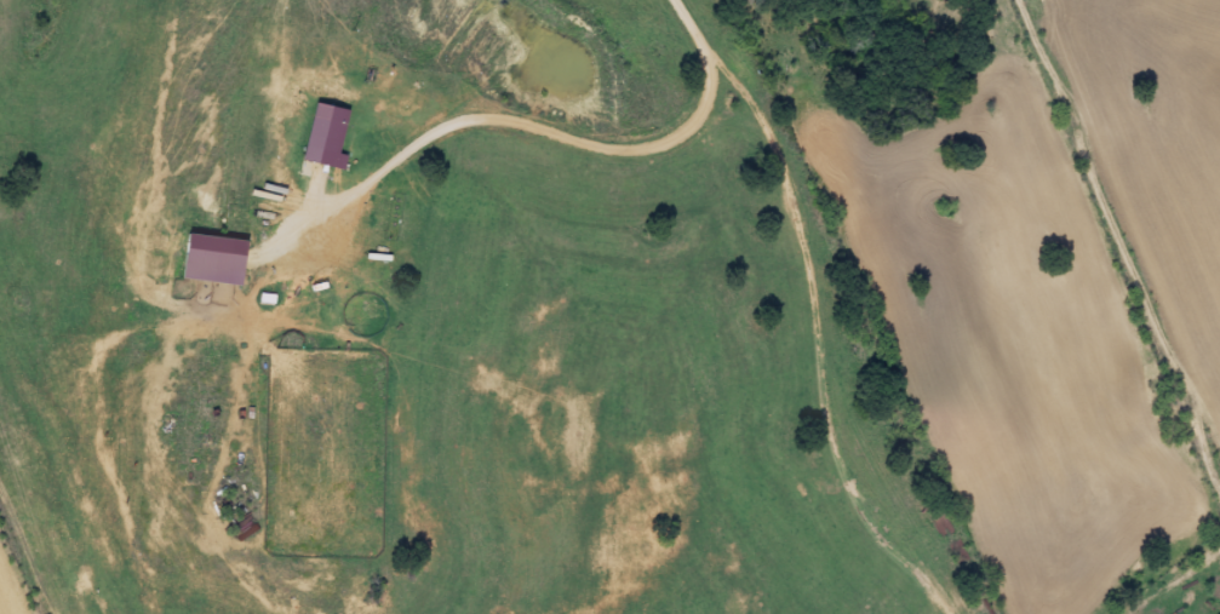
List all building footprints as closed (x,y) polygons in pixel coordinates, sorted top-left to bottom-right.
[(299,163),(332,170),(345,111),(313,104),(299,163)]
